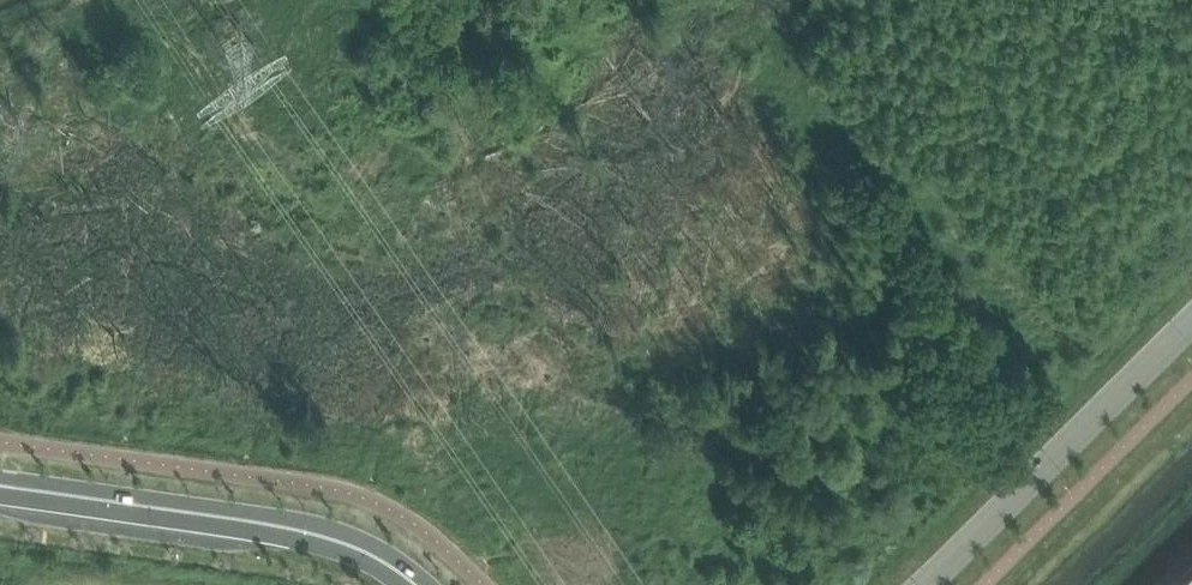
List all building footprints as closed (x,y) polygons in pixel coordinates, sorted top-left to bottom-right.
[(1174,584),(1191,584),(1191,567),(1174,584)]
